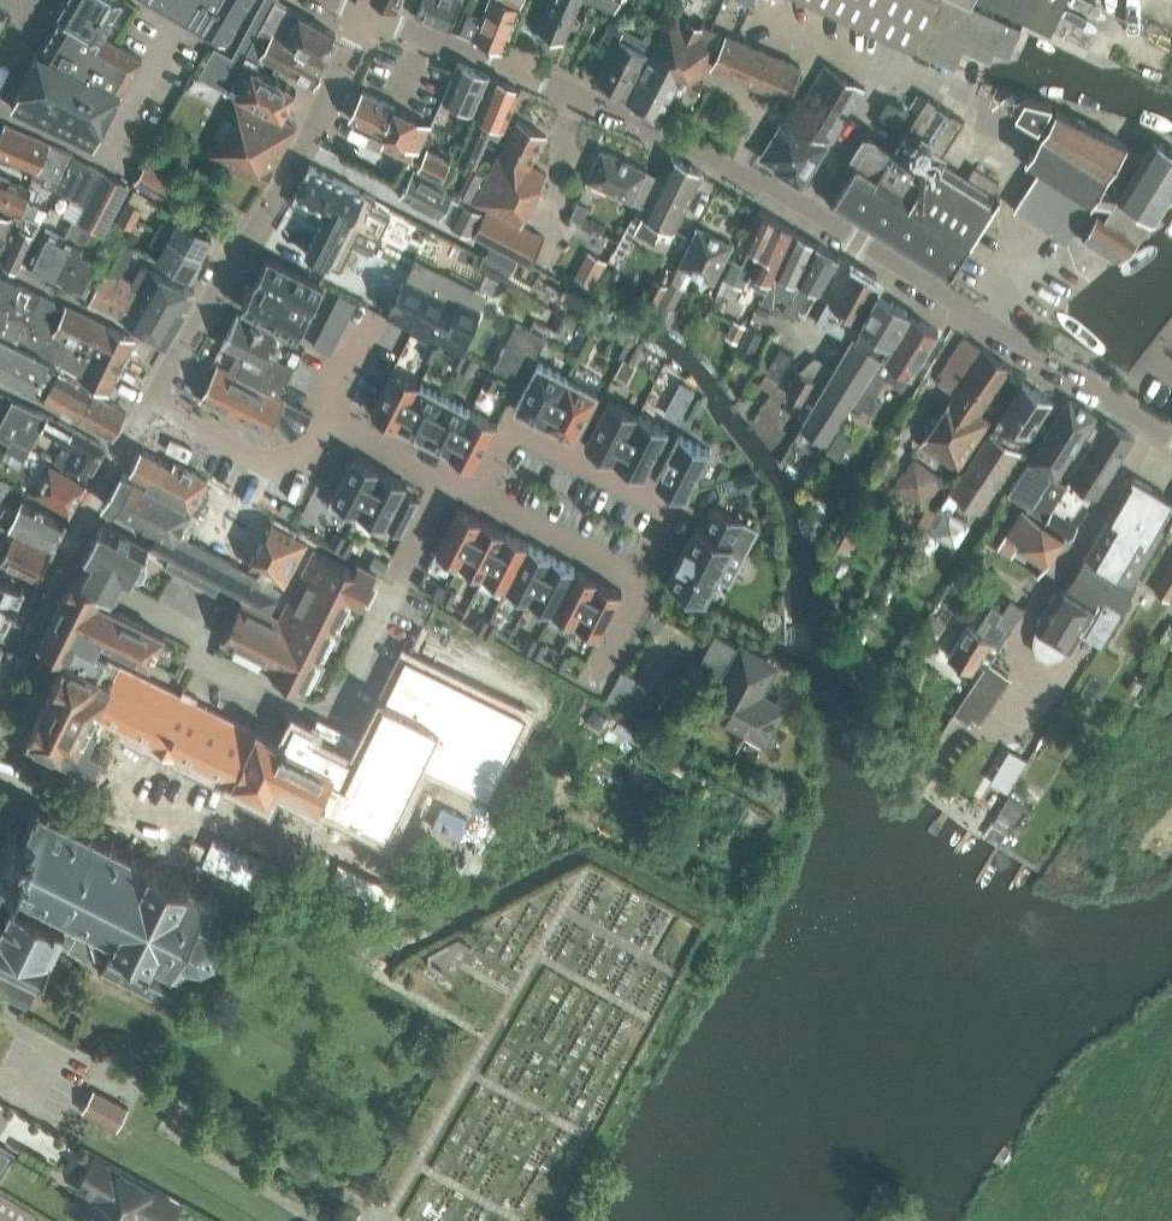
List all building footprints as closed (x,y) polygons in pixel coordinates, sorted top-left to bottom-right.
[(60,9),(65,12),(43,49),(40,48),(21,87),(22,88),(13,106),(96,145),(122,91),(123,91),(144,56),(120,42),(104,33),(123,0),(65,0),(60,9)] [(214,29),(227,36),(248,0),(166,0),(214,29)] [(217,86),(226,91),(227,90),(242,62),(244,57),(276,0),(263,0),(217,86)] [(257,64),(261,57),(314,86),(325,61),(336,33),(276,0),(244,57),(257,64)] [(397,8),(401,0),(372,0),(395,11),(397,8)] [(415,15),(449,30),(462,0),(463,1),(463,0),(422,0),(415,15)] [(474,40),(501,51),(519,9),(497,0),(491,0),(482,21),(469,15),(461,33),(475,39),(474,40)] [(542,33),(564,41),(581,0),(552,0),(539,31),(542,33)] [(615,9),(618,0),(592,0),(615,9)] [(954,67),(963,48),(990,60),(994,50),(1008,57),(1020,30),(972,7),(975,0),(811,0),(954,67)] [(1050,32),(1065,0),(981,0),(1050,32)] [(715,44),(719,35),(672,12),(627,100),(661,116),(680,81),(698,89),(706,72),(704,71),(717,45),(715,44)] [(609,23),(595,51),(608,57),(597,78),(626,92),(646,51),(650,43),(628,32),(609,23)] [(715,69),(785,98),(800,66),(731,36),(715,69)] [(199,76),(208,82),(224,53),(214,47),(199,76)] [(244,57),(242,62),(243,62),(229,88),(283,115),(296,89),(255,68),(257,64),(244,57)] [(459,61),(453,75),(433,123),(432,125),(446,132),(458,103),(475,110),(490,75),(459,61)] [(793,119),(827,140),(833,139),(865,87),(825,63),(793,119)] [(522,89),(494,77),(461,158),(475,165),(490,132),(499,136),(506,125),(522,89)] [(431,124),(363,90),(350,117),(386,134),(381,145),(413,160),(431,124)] [(234,96),(205,154),(265,185),(296,127),(234,95),(234,96)] [(948,279),(1000,197),(956,169),(939,159),(964,121),(927,98),(893,152),(873,139),(864,138),(850,160),(857,165),(832,205),(948,279)] [(1015,114),(1038,128),(1052,104),(1025,98),(1015,114)] [(879,112),(899,124),(906,111),(887,99),(879,112)] [(1066,242),(1074,228),(1125,146),(1127,143),(1057,111),(1027,159),(1025,164),(1037,172),(1013,209),(1035,224),(1036,223),(1066,242)] [(818,160),(824,152),(824,148),(827,144),(786,118),(762,155),(761,154),(760,156),(778,167),(776,170),(801,185),(815,162),(818,160)] [(472,233),(513,254),(530,263),(544,235),(521,223),(547,173),(529,164),(546,133),(517,119),(487,178),(473,203),(485,209),(483,211),(473,230),(472,233)] [(0,137),(0,153),(3,155),(46,173),(42,182),(58,189),(78,198),(87,202),(102,170),(73,156),(74,153),(6,123),(0,137)] [(993,142),(1023,161),(1036,139),(1014,126),(1007,137),(999,133),(993,142)] [(1074,228),(1083,234),(1083,235),(1115,256),(1137,237),(1138,238),(1149,233),(1146,224),(1151,216),(1155,218),(1171,190),(1171,149),(1154,137),(1143,156),(1125,146),(1074,228)] [(419,166),(443,178),(452,161),(427,149),(419,166)] [(647,206),(661,176),(602,149),(588,179),(647,206)] [(675,229),(702,173),(703,171),(684,162),(672,154),(661,176),(647,206),(635,231),(655,241),(656,241),(664,224),(675,229)] [(181,181),(147,161),(135,182),(169,202),(181,181)] [(407,163),(398,181),(406,185),(415,168),(407,163)] [(373,203),(377,195),(309,165),(295,195),(328,210),(309,253),(333,264),(352,223),(382,236),(392,212),(373,203)] [(406,185),(401,195),(440,216),(444,209),(454,214),(461,199),(464,194),(456,189),(415,168),(406,185)] [(87,202),(79,220),(105,232),(128,190),(130,184),(102,170),(87,202)] [(464,194),(461,199),(483,211),(485,209),(473,203),(487,178),(475,172),(464,194)] [(33,216),(38,205),(24,199),(30,187),(0,174),(0,202),(33,216)] [(454,214),(452,217),(451,218),(473,230),(483,211),(461,199),(454,214)] [(126,210),(139,217),(145,208),(132,200),(126,210)] [(578,201),(574,209),(571,217),(581,222),(589,207),(578,201)] [(0,202),(0,257),(3,258),(2,260),(19,268),(41,219),(33,216),(0,202)] [(761,207),(743,243),(751,247),(749,251),(759,256),(777,218),(761,207)] [(133,229),(139,217),(126,210),(120,221),(133,229)] [(165,219),(159,229),(202,254),(214,235),(182,216),(177,226),(165,219)] [(777,218),(759,256),(753,268),(747,280),(767,289),(796,229),(777,218)] [(58,277),(83,224),(74,220),(66,236),(46,226),(28,263),(58,277)] [(94,230),(83,224),(58,277),(87,291),(104,255),(86,246),(94,230)] [(680,264),(676,272),(689,278),(693,270),(714,281),(732,243),(697,226),(691,237),(678,263),(680,264)] [(190,275),(202,254),(159,229),(153,239),(165,246),(159,256),(190,275)] [(796,229),(767,289),(762,300),(774,305),(778,295),(789,300),(817,242),(796,229)] [(124,241),(108,271),(106,270),(105,272),(121,281),(124,275),(137,249),(124,241)] [(839,256),(817,242),(789,300),(784,311),(795,317),(799,308),(811,284),(821,290),(839,256)] [(491,244),(483,260),(504,271),(512,256),(491,244)] [(576,276),(594,285),(607,260),(589,251),(576,276)] [(743,263),(753,268),(759,256),(749,251),(743,263)] [(298,335),(324,284),(268,255),(242,306),(298,335)] [(734,258),(727,273),(745,282),(752,267),(743,263),(734,258)] [(105,272),(90,302),(168,340),(196,291),(143,265),(135,281),(124,275),(121,281),(105,272)] [(849,330),(853,332),(881,282),(852,265),(832,302),(829,300),(817,322),(845,337),(849,330)] [(18,340),(29,317),(41,291),(21,281),(0,271),(0,332),(18,340)] [(654,307),(666,284),(654,278),(643,301),(654,307)] [(674,306),(683,287),(671,281),(662,300),(674,306)] [(455,308),(404,282),(390,309),(462,346),(478,314),(458,304),(455,308)] [(908,310),(878,291),(804,424),(827,439),(908,310)] [(335,302),(352,311),(357,302),(340,293),(335,302)] [(352,311),(335,302),(331,310),(348,319),(352,311)] [(29,317),(18,340),(52,357),(86,373),(84,378),(103,387),(110,390),(136,336),(67,303),(54,329),(29,317)] [(331,310),(326,319),(344,328),(348,319),(331,310)] [(911,312),(883,357),(855,401),(874,413),(883,400),(876,395),(887,377),(903,387),(939,330),(911,312)] [(238,315),(223,344),(247,356),(238,374),(280,396),(281,392),(295,366),(287,362),(267,352),(276,334),(238,315)] [(322,328),(339,336),(344,328),(326,319),(322,328)] [(737,340),(744,324),(735,320),(727,336),(737,340)] [(517,322),(494,367),(507,374),(531,329),(517,322)] [(737,353),(749,359),(762,332),(749,326),(737,353)] [(318,336),(335,345),(339,336),(322,328),(318,336)] [(531,329),(507,374),(521,381),(544,336),(531,329)] [(623,357),(634,335),(624,330),(613,352),(623,357)] [(37,387),(39,383),(52,357),(18,340),(0,332),(0,370),(37,387)] [(644,340),(634,335),(623,357),(633,362),(644,340)] [(313,345),(330,354),(335,345),(318,336),(313,345)] [(979,413),(1012,365),(965,336),(942,371),(945,373),(939,381),(957,392),(922,444),(960,469),(994,422),(979,413)] [(438,347),(429,343),(423,355),(431,360),(438,347)] [(795,354),(783,347),(767,372),(779,379),(795,354)] [(293,350),(287,362),(295,366),(301,355),(293,350)] [(458,351),(451,363),(460,368),(466,355),(458,351)] [(466,355),(460,368),(468,372),(475,359),(466,355)] [(39,383),(49,388),(43,399),(112,438),(127,413),(97,396),(103,387),(84,378),(86,373),(52,357),(39,383)] [(638,364),(633,362),(628,359),(625,357),(616,375),(628,382),(638,364)] [(569,377),(539,361),(514,408),(544,424),(569,377)] [(217,366),(201,399),(268,434),(274,420),(291,438),(304,428),(312,414),(302,408),(281,397),(217,365),(217,366)] [(569,377),(544,424),(574,439),(599,392),(594,390),(600,378),(574,365),(569,377)] [(371,411),(397,425),(419,382),(393,369),(371,411)] [(786,393),(804,403),(817,380),(799,370),(786,393)] [(491,391),(498,378),(489,373),(483,386),(491,391)] [(943,504),(942,506),(952,511),(961,497),(981,510),(1021,449),(1009,441),(1019,425),(1031,434),(1053,400),(1024,380),(951,491),(943,504)] [(423,438),(445,395),(419,382),(397,425),(423,438)] [(682,382),(666,413),(679,420),(682,414),(693,393),(695,389),(682,382)] [(682,414),(691,419),(702,397),(693,393),(682,414)] [(423,438),(449,452),(471,409),(445,395),(423,438)] [(585,444),(615,460),(639,413),(609,397),(585,444)] [(0,423),(0,435),(11,441),(14,436),(32,446),(42,429),(49,415),(13,398),(1,421),(0,423)] [(1058,477),(1098,415),(1070,398),(1009,493),(1031,507),(1029,511),(1025,509),(999,549),(1040,575),(1065,535),(1044,522),(1052,509),(1069,484),(1058,477)] [(498,422),(471,409),(449,452),(476,465),(498,422)] [(669,428),(639,413),(615,460),(645,475),(669,428)] [(49,415),(42,429),(69,444),(77,431),(77,430),(49,415)] [(1136,437),(1108,421),(1071,479),(1098,495),(1136,437)] [(838,429),(825,450),(839,458),(852,438),(838,429)] [(66,464),(65,466),(89,479),(90,478),(107,447),(83,434),(77,430),(77,431),(69,444),(76,447),(75,448),(75,449),(66,464)] [(655,480),(686,496),(710,449),(679,433),(655,480)] [(8,447),(7,449),(25,459),(32,446),(14,436),(11,441),(8,447)] [(123,471),(105,501),(106,502),(112,505),(158,530),(174,538),(178,531),(191,508),(201,490),(208,479),(175,461),(172,466),(142,448),(130,469),(132,470),(129,475),(123,471)] [(355,519),(359,512),(381,469),(354,455),(328,505),(355,519)] [(926,508),(945,479),(917,460),(897,489),(926,508)] [(72,511),(88,482),(51,462),(35,491),(72,511)] [(381,469),(359,512),(403,534),(421,500),(403,490),(407,482),(381,469)] [(759,484),(755,470),(736,476),(741,490),(759,484)] [(1114,620),(1136,584),(1131,582),(1164,527),(1160,525),(1171,504),(1171,498),(1132,474),(1086,553),(1064,590),(1114,620)] [(8,490),(11,483),(0,477),(0,486),(8,490)] [(53,548),(68,519),(24,497),(19,507),(0,498),(0,521),(53,548)] [(284,501),(279,510),(291,517),(296,508),(284,501)] [(705,599),(732,546),(745,553),(758,528),(713,505),(702,528),(696,524),(686,543),(677,560),(668,579),(705,599)] [(868,515),(850,505),(831,540),(849,550),(868,515)] [(483,520),(458,508),(432,558),(457,570),(461,563),(483,520)] [(1052,509),(1044,522),(1065,535),(1070,539),(1079,525),(1052,509)] [(248,562),(285,583),(309,540),(272,519),(248,562)] [(126,581),(129,583),(135,572),(139,574),(144,572),(148,564),(147,559),(143,557),(149,545),(104,522),(105,520),(103,520),(103,521),(102,521),(82,558),(86,560),(85,561),(86,561),(86,562),(87,560),(125,581),(124,582),(125,582),(126,581)] [(461,563),(484,575),(506,532),(483,520),(461,563)] [(0,549),(0,561),(37,579),(52,550),(15,531),(14,533),(9,530),(2,546),(0,549)] [(158,530),(150,546),(206,576),(244,596),(271,610),(284,587),(178,531),(174,538),(158,530)] [(339,549),(346,536),(337,532),(330,544),(339,549)] [(484,575),(507,586),(529,544),(506,532),(484,575)] [(348,553),(354,540),(346,536),(339,549),(348,553)] [(552,555),(529,544),(507,586),(530,598),(552,555)] [(244,597),(235,614),(218,648),(219,649),(224,638),(276,664),(271,673),(305,690),(350,599),(360,604),(377,571),(369,566),(360,562),(357,568),(317,547),(281,617),(244,597)] [(530,598),(554,610),(575,567),(552,555),(530,598)] [(374,556),(369,566),(377,571),(383,574),(389,563),(374,556)] [(843,575),(849,563),(837,556),(830,569),(843,575)] [(182,575),(186,567),(170,557),(165,566),(182,575)] [(968,558),(926,622),(941,632),(983,568),(968,558)] [(1168,597),(1171,599),(1171,597),(1171,564),(1156,590),(1168,597)] [(182,575),(198,584),(203,575),(186,567),(182,575)] [(554,610),(577,622),(599,579),(575,567),(554,610)] [(164,633),(114,608),(96,600),(101,589),(117,597),(118,595),(117,595),(78,576),(79,575),(78,574),(77,577),(73,575),(41,641),(67,653),(75,637),(106,651),(111,642),(150,661),(164,633)] [(215,593),(220,585),(203,575),(198,584),(215,593)] [(5,628),(25,589),(0,577),(0,625),(5,628)] [(622,591),(599,579),(577,622),(600,634),(622,591)] [(439,581),(433,594),(441,599),(448,586),(439,581)] [(457,590),(448,586),(441,599),(450,603),(457,590)] [(1036,626),(1038,627),(1034,639),(1037,652),(1048,658),(1060,654),(1069,646),(1071,647),(1081,631),(1101,643),(1114,620),(1064,590),(1059,587),(1036,626)] [(968,625),(949,655),(973,671),(979,661),(985,666),(988,662),(1010,628),(1024,607),(1010,598),(1001,612),(991,605),(984,616),(991,620),(983,634),(975,629),(968,625)] [(483,632),(489,619),(481,615),(474,628),(483,632)] [(489,619),(483,632),(491,636),(498,624),(489,619)] [(1158,640),(1167,645),(1171,638),(1171,626),(1168,623),(1158,640)] [(854,632),(841,647),(838,650),(844,661),(847,657),(863,640),(854,632)] [(531,652),(538,639),(529,634),(522,647),(531,652)] [(716,636),(696,674),(718,686),(709,703),(716,707),(767,734),(769,730),(774,730),(779,720),(777,716),(779,712),(754,699),(771,668),(774,662),(740,644),(738,648),(716,636)] [(28,733),(27,734),(61,750),(61,749),(83,759),(90,763),(94,765),(102,747),(89,741),(97,723),(93,721),(98,711),(158,739),(157,741),(175,749),(176,748),(271,794),(278,781),(319,801),(321,798),(388,831),(422,761),(488,793),(526,715),(407,657),(406,656),(364,740),(340,728),(319,718),(313,729),(296,721),(294,726),(291,725),(288,732),(276,727),(271,737),(195,700),(197,696),(185,690),(184,689),(182,694),(178,692),(119,663),(121,659),(106,651),(75,637),(67,653),(28,733)] [(546,643),(538,639),(531,652),(540,656),(546,643)] [(554,663),(563,668),(569,655),(561,651),(554,663)] [(985,666),(974,683),(994,696),(1008,675),(988,662),(985,666)] [(621,672),(606,699),(619,707),(634,679),(621,672)] [(587,718),(599,727),(607,715),(595,707),(587,718)] [(1010,747),(992,779),(1010,790),(1029,757),(1010,747)] [(1011,792),(1000,810),(1013,818),(1024,801),(1011,792)] [(27,1003),(62,935),(69,939),(67,945),(102,962),(101,964),(169,998),(192,951),(201,952),(203,956),(206,955),(205,951),(215,948),(217,950),(219,948),(216,945),(221,935),(225,935),(225,933),(222,932),(220,923),(224,920),(222,918),(218,921),(210,914),(220,895),(224,894),(224,891),(218,892),(213,889),(215,886),(212,885),(210,888),(192,879),(194,875),(191,874),(189,878),(180,873),(182,870),(167,862),(165,866),(156,861),(157,858),(154,856),(152,860),(135,852),(137,848),(134,846),(132,850),(114,841),(116,838),(113,836),(111,839),(93,831),(95,827),(71,815),(69,819),(52,811),(53,808),(50,806),(49,809),(41,805),(43,802),(40,801),(38,804),(35,802),(34,804),(37,806),(24,832),(19,829),(20,827),(16,825),(15,827),(11,825),(9,830),(12,831),(5,845),(2,844),(0,847),(0,848),(4,850),(2,852),(6,854),(8,852),(13,854),(1,879),(0,878),(0,885),(1,885),(2,883),(10,886),(8,890),(12,892),(13,889),(30,897),(25,907),(13,901),(0,928),(0,958),(6,960),(0,972),(0,990),(27,1003)] [(217,837),(207,861),(244,878),(255,854),(217,837)] [(398,888),(339,861),(331,877),(391,904),(398,888)] [(103,1120),(117,1127),(128,1106),(94,1088),(83,1109),(103,1120)] [(9,1152),(0,1146),(0,1168),(9,1152)] [(146,1220),(148,1220),(150,1218),(152,1219),(161,1202),(159,1201),(161,1199),(171,1204),(171,1202),(96,1160),(82,1185),(103,1197),(95,1210),(94,1210),(91,1215),(92,1216),(89,1220),(134,1220),(136,1216),(146,1220)] [(34,1212),(0,1192),(0,1220),(28,1220),(34,1212)]
